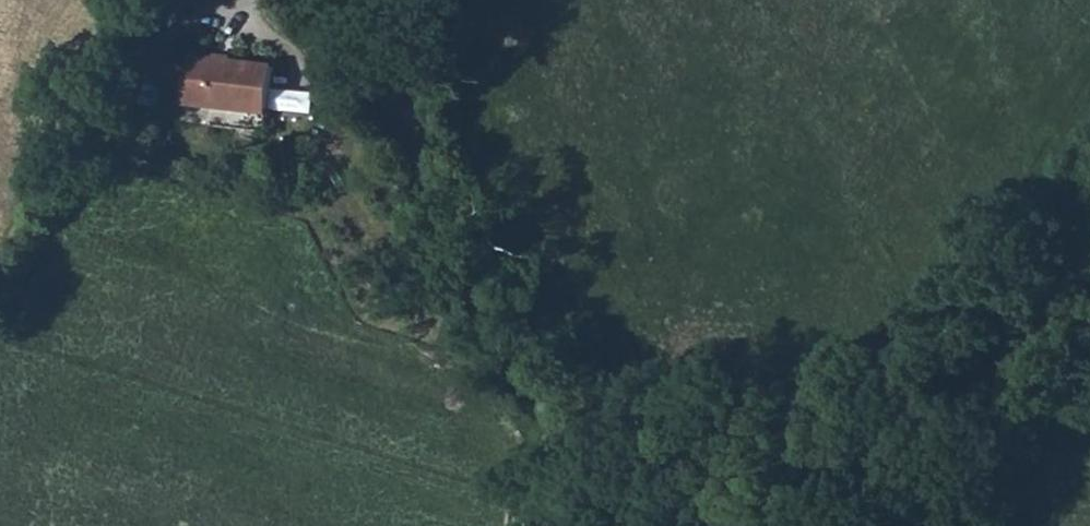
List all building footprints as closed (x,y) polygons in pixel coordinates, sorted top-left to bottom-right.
[(191,55),(185,108),(271,118),(277,65),(234,60),(235,57),(217,55),(216,58),(191,55)]
